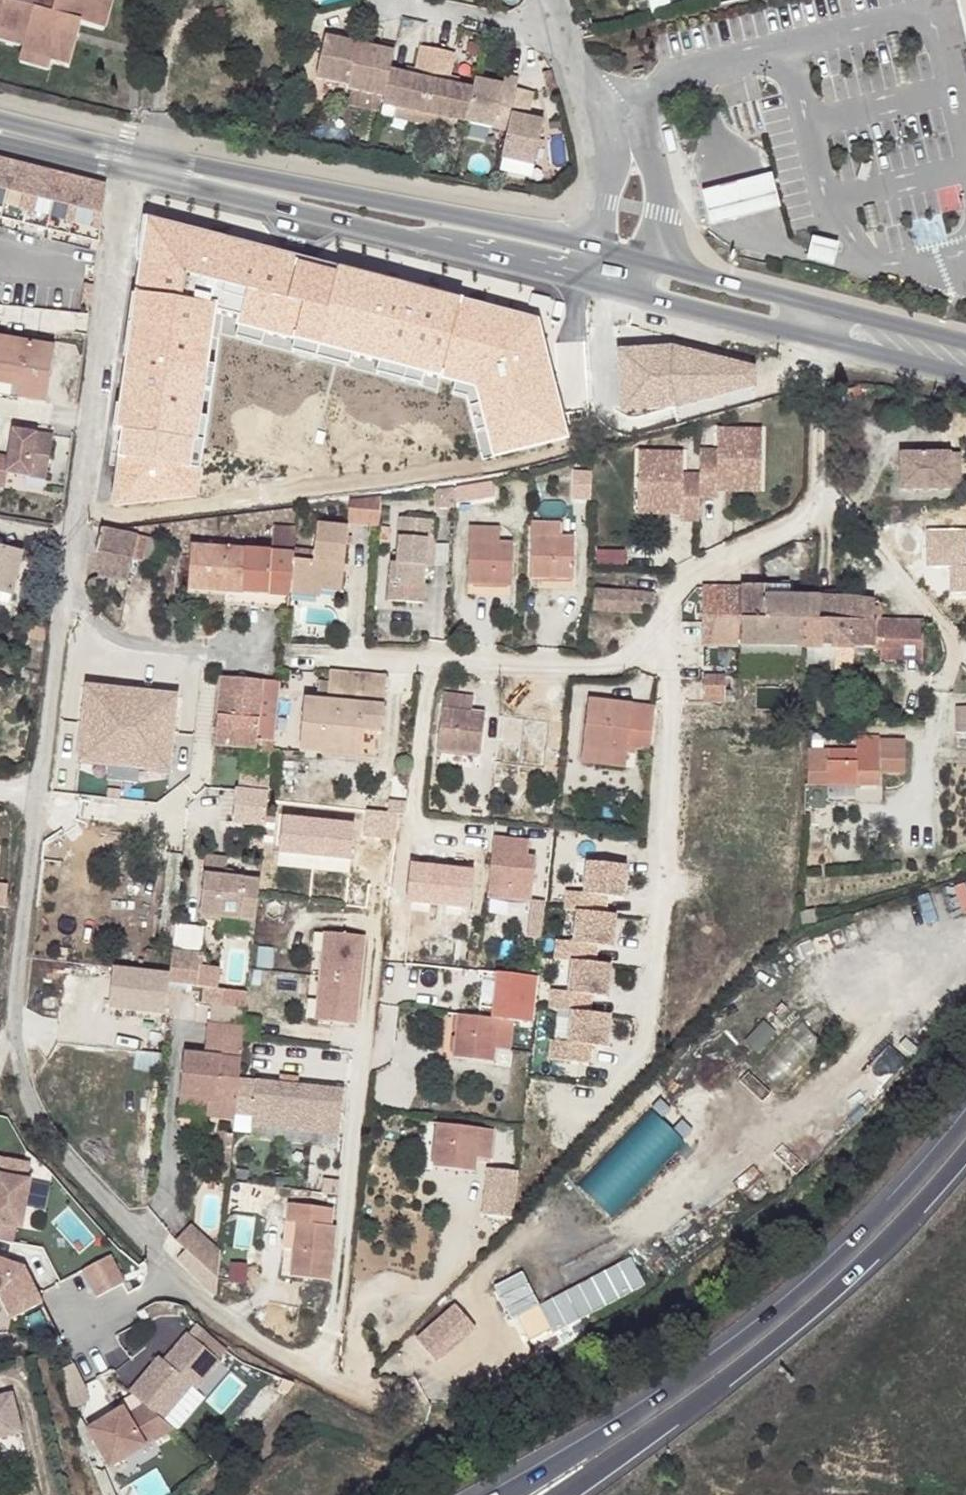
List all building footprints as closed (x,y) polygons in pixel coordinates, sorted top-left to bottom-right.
[(24,44),(19,61),(49,70),(51,62),(69,67),(81,24),(102,30),(111,0),(110,0),(0,0),(0,37),(24,44)] [(965,41),(965,0),(956,0),(965,41)] [(342,40),(325,36),(316,78),(349,85),(348,89),(350,89),(382,96),(384,97),(383,104),(507,130),(501,158),(534,165),(543,120),(528,117),(534,92),(516,88),(518,78),(506,75),(504,85),(475,79),(473,88),(458,85),(459,79),(450,77),(454,53),(420,46),(415,70),(406,68),(404,74),(390,71),(396,45),(382,42),(380,48),(357,43),(359,38),(343,35),(342,40)] [(550,71),(542,73),(549,97),(557,95),(550,71)] [(382,96),(350,89),(347,105),(378,111),(382,96)] [(0,159),(0,217),(75,236),(98,242),(104,189),(105,185),(0,159)] [(786,210),(779,176),(711,194),(717,225),(786,210)] [(170,229),(170,226),(138,218),(133,262),(137,263),(142,222),(170,229)] [(207,333),(211,316),(235,322),(262,329),(292,336),(351,350),(378,357),(424,369),(456,376),(477,381),(489,423),(496,451),(566,439),(559,414),(551,384),(545,360),(535,322),(524,319),(504,314),(480,309),(457,302),(441,298),(423,294),(392,286),(351,275),(335,271),(310,265),(280,257),(254,251),(222,242),(201,237),(170,229),(142,222),(137,263),(133,297),(125,358),(121,390),(125,407),(122,431),(118,459),(189,468),(196,415),(200,387),(203,363),(207,333)] [(91,300),(98,242),(75,236),(65,302),(76,303),(77,299),(91,300)] [(280,255),(255,248),(254,251),(280,257),(280,255)] [(335,269),(311,262),(310,265),(335,271),(335,269)] [(393,282),(352,272),(351,275),(392,286),(393,282)] [(443,294),(424,289),(423,294),(441,298),(443,294)] [(125,358),(133,297),(128,297),(120,357),(125,358)] [(482,304),(459,298),(457,302),(480,309),(482,304)] [(91,300),(77,299),(76,303),(75,312),(89,313),(91,300)] [(504,314),(524,319),(525,315),(505,309),(504,314)] [(235,322),(232,334),(259,340),(262,329),(235,322)] [(292,336),(289,348),(348,362),(351,350),(292,336)] [(0,338),(0,383),(20,386),(18,398),(45,402),(55,347),(0,338)] [(672,348),(651,349),(655,407),(677,406),(754,384),(753,368),(672,348)] [(623,409),(655,407),(651,349),(619,351),(623,409)] [(378,357),(375,369),(421,380),(424,369),(378,357)] [(548,359),(545,360),(551,384),(554,383),(548,359)] [(212,364),(203,363),(200,387),(209,388),(212,364)] [(477,381),(456,376),(453,388),(468,392),(477,426),(489,423),(477,381)] [(18,398),(20,386),(0,383),(0,394),(18,398)] [(111,430),(122,431),(125,407),(114,406),(111,430)] [(561,414),(559,414),(566,439),(568,438),(561,414)] [(205,416),(196,415),(189,468),(198,469),(205,416)] [(717,450),(700,450),(700,474),(699,496),(717,496),(717,490),(718,477),(761,478),(761,430),(717,429),(717,450)] [(0,457),(0,487),(4,488),(6,473),(45,479),(51,437),(13,431),(9,458),(0,457)] [(949,453),(899,453),(899,489),(949,489),(949,463),(949,453)] [(118,459),(112,505),(195,495),(198,469),(189,468),(118,459)] [(961,489),(961,463),(949,463),(949,489),(961,489)] [(683,465),(639,465),(638,500),(681,501),(681,513),(681,520),(699,520),(699,496),(700,474),(682,473),(683,465)] [(761,478),(718,477),(717,490),(761,490),(761,478)] [(454,506),(454,490),(454,489),(452,488),(437,490),(436,491),(435,491),(435,508),(454,506)] [(381,502),(350,498),(347,522),(379,526),(381,502)] [(681,513),(681,501),(638,500),(638,513),(681,513)] [(391,562),(388,600),(424,602),(425,584),(423,584),(425,566),(427,539),(431,539),(433,520),(400,518),(397,563),(391,562)] [(560,536),(560,522),(530,522),(530,578),(573,579),(574,536),(560,536)] [(348,527),(317,524),(314,551),(294,549),(289,593),(320,595),(321,589),(341,590),(348,527)] [(499,542),(499,527),(469,526),(468,584),(511,586),(512,542),(499,542)] [(138,535),(101,527),(96,553),(132,561),(138,535)] [(271,551),(196,546),(195,558),(190,558),(188,585),(224,588),(224,591),(289,596),(289,593),(294,549),(296,528),(273,527),(271,551)] [(142,562),(148,537),(138,535),(132,561),(142,562)] [(434,567),(435,540),(431,539),(427,539),(425,566),(434,567)] [(0,548),(0,604),(10,606),(22,553),(0,548)] [(132,561),(96,553),(98,577),(93,578),(89,580),(87,582),(86,585),(86,588),(92,590),(99,591),(108,591),(110,580),(127,583),(132,561)] [(224,588),(188,585),(187,594),(224,596),(224,591),(224,588)] [(766,587),(703,587),(703,645),(740,646),(800,647),(801,621),(805,621),(805,597),(789,597),(789,587),(766,587)] [(643,591),(594,589),(593,606),(642,608),(643,591)] [(289,596),(224,591),(224,596),(224,603),(288,606),(289,596)] [(848,597),(805,597),(805,621),(801,621),(800,647),(806,647),(825,648),(825,621),(873,622),(873,620),(880,620),(880,602),(848,597)] [(922,621),(873,620),(873,622),(825,621),(825,648),(835,648),(879,648),(922,648),(922,621)] [(47,628),(29,626),(28,638),(45,640),(47,628)] [(835,648),(825,648),(806,647),(807,660),(835,660),(835,648)] [(922,648),(879,648),(879,660),(922,660),(922,648)] [(386,676),(330,671),(329,681),(327,701),(316,700),(304,699),(299,750),(321,752),(321,747),(359,750),(361,729),(381,731),(386,676)] [(723,675),(702,676),(703,702),(724,701),(723,690),(723,675)] [(123,680),(94,677),(91,712),(84,711),(80,750),(170,759),(174,720),(167,720),(171,685),(142,682),(142,688),(122,686),(123,680)] [(91,712),(94,677),(88,677),(84,711),(91,712)] [(280,681),(220,677),(215,735),(257,738),(256,744),(260,744),(260,752),(272,753),(280,681)] [(327,701),(329,681),(318,680),(316,700),(327,701)] [(174,720),(177,686),(171,685),(167,720),(174,720)] [(471,711),(473,697),(442,693),(436,748),(479,754),(484,713),(471,711)] [(654,707),(588,700),(582,750),(627,754),(627,753),(628,748),(636,749),(649,750),(654,707)] [(956,706),(956,732),(965,732),(965,706),(956,706)] [(379,759),(381,731),(361,729),(359,750),(359,757),(379,759)] [(257,738),(215,735),(215,745),(256,748),(256,744),(257,738)] [(880,736),(856,736),(856,749),(880,749),(880,739),(880,736)] [(856,749),(808,748),(807,784),(857,785),(857,772),(879,772),(904,772),(905,739),(880,739),(880,749),(856,749)] [(359,750),(321,747),(321,752),(321,754),(359,757),(359,750)] [(627,754),(582,750),(581,761),(626,766),(627,754)] [(879,772),(857,772),(857,785),(879,785),(879,772)] [(240,786),(270,786),(270,773),(240,773),(240,786)] [(266,826),(269,789),(235,786),(232,823),(266,826)] [(406,805),(391,804),(390,812),(399,813),(405,813),(406,805)] [(390,812),(367,810),(364,835),(396,839),(399,813),(390,812)] [(317,818),(282,814),(278,849),(314,853),(317,818)] [(353,821),(317,818),(314,853),(349,856),(353,821)] [(528,841),(492,838),(486,895),(530,900),(535,857),(527,856),(528,841)] [(259,881),(225,877),(226,869),(227,858),(207,856),(200,914),(255,920),(259,881)] [(317,870),(352,870),(352,860),(317,859),(317,870)] [(566,892),(564,910),(577,912),(596,914),(598,896),(606,897),(621,898),(624,866),(586,863),(583,894),(566,892)] [(953,881),(960,912),(965,910),(965,878),(953,881)] [(6,906),(9,883),(0,882),(0,905),(6,906)] [(596,914),(604,914),(606,897),(598,896),(596,914)] [(544,937),(546,901),(533,900),(530,936),(544,937)] [(800,911),(802,924),(816,921),(814,909),(800,911)] [(556,941),(554,960),(571,961),(586,963),(588,945),(596,946),(611,948),(614,915),(604,914),(596,914),(577,912),(573,943),(556,941)] [(364,936),(325,931),(320,975),(360,979),(364,936)] [(586,963),(594,964),(596,946),(588,945),(586,963)] [(551,991),(549,1009),(571,1012),(581,1013),(583,995),(606,997),(609,965),(594,964),(586,963),(571,961),(568,992),(551,991)] [(558,962),(553,987),(564,989),(569,964),(558,962)] [(166,1014),(170,972),(114,966),(109,1008),(166,1014)] [(360,979),(320,975),(316,1019),(356,1023),(360,979)] [(581,1013),(589,1013),(590,996),(583,995),(581,1013)] [(550,1041),(548,1059),(581,1063),(583,1045),(590,1046),(605,1048),(609,1016),(589,1013),(581,1013),(571,1012),(568,1043),(550,1041)] [(513,1021),(458,1014),(453,1056),(493,1061),(495,1048),(510,1050),(513,1021)] [(239,1078),(244,1027),(207,1022),(204,1055),(184,1052),(180,1097),(208,1100),(206,1115),(235,1118),(235,1113),(239,1078)] [(581,1063),(588,1064),(590,1046),(583,1045),(581,1063)] [(256,1080),(239,1078),(235,1113),(252,1114),(256,1080)] [(343,1088),(256,1080),(252,1114),(251,1125),(339,1134),(343,1088)] [(208,1100),(180,1097),(179,1105),(203,1108),(202,1115),(206,1115),(208,1100)] [(613,1216),(686,1143),(653,1109),(580,1183),(613,1216)] [(493,1129),(438,1123),(434,1166),(475,1170),(476,1157),(491,1158),(493,1129)] [(231,1152),(233,1134),(225,1133),(223,1151),(231,1152)] [(4,1241),(7,1225),(3,1224),(6,1207),(17,1208),(22,1178),(19,1178),(21,1162),(0,1158),(0,1240),(4,1241)] [(517,1171),(486,1169),(483,1214),(513,1216),(517,1171)] [(331,1226),(333,1208),(288,1203),(286,1222),(295,1222),(290,1275),(330,1280),(336,1226),(331,1226)] [(7,1225),(13,1226),(17,1208),(6,1207),(3,1224),(7,1225)] [(220,1249),(191,1223),(180,1235),(218,1274),(220,1249)] [(218,1274),(180,1235),(176,1240),(217,1278),(218,1274)] [(23,1265),(0,1256),(0,1299),(9,1317),(40,1301),(23,1265)] [(109,1256),(80,1270),(92,1298),(122,1284),(109,1256)] [(217,1354),(186,1327),(161,1355),(157,1351),(124,1389),(142,1405),(159,1420),(217,1354)] [(21,1442),(18,1402),(0,1404),(0,1444),(21,1442)] [(106,1465),(169,1429),(159,1420),(141,1405),(124,1414),(119,1407),(84,1427),(106,1465)]
